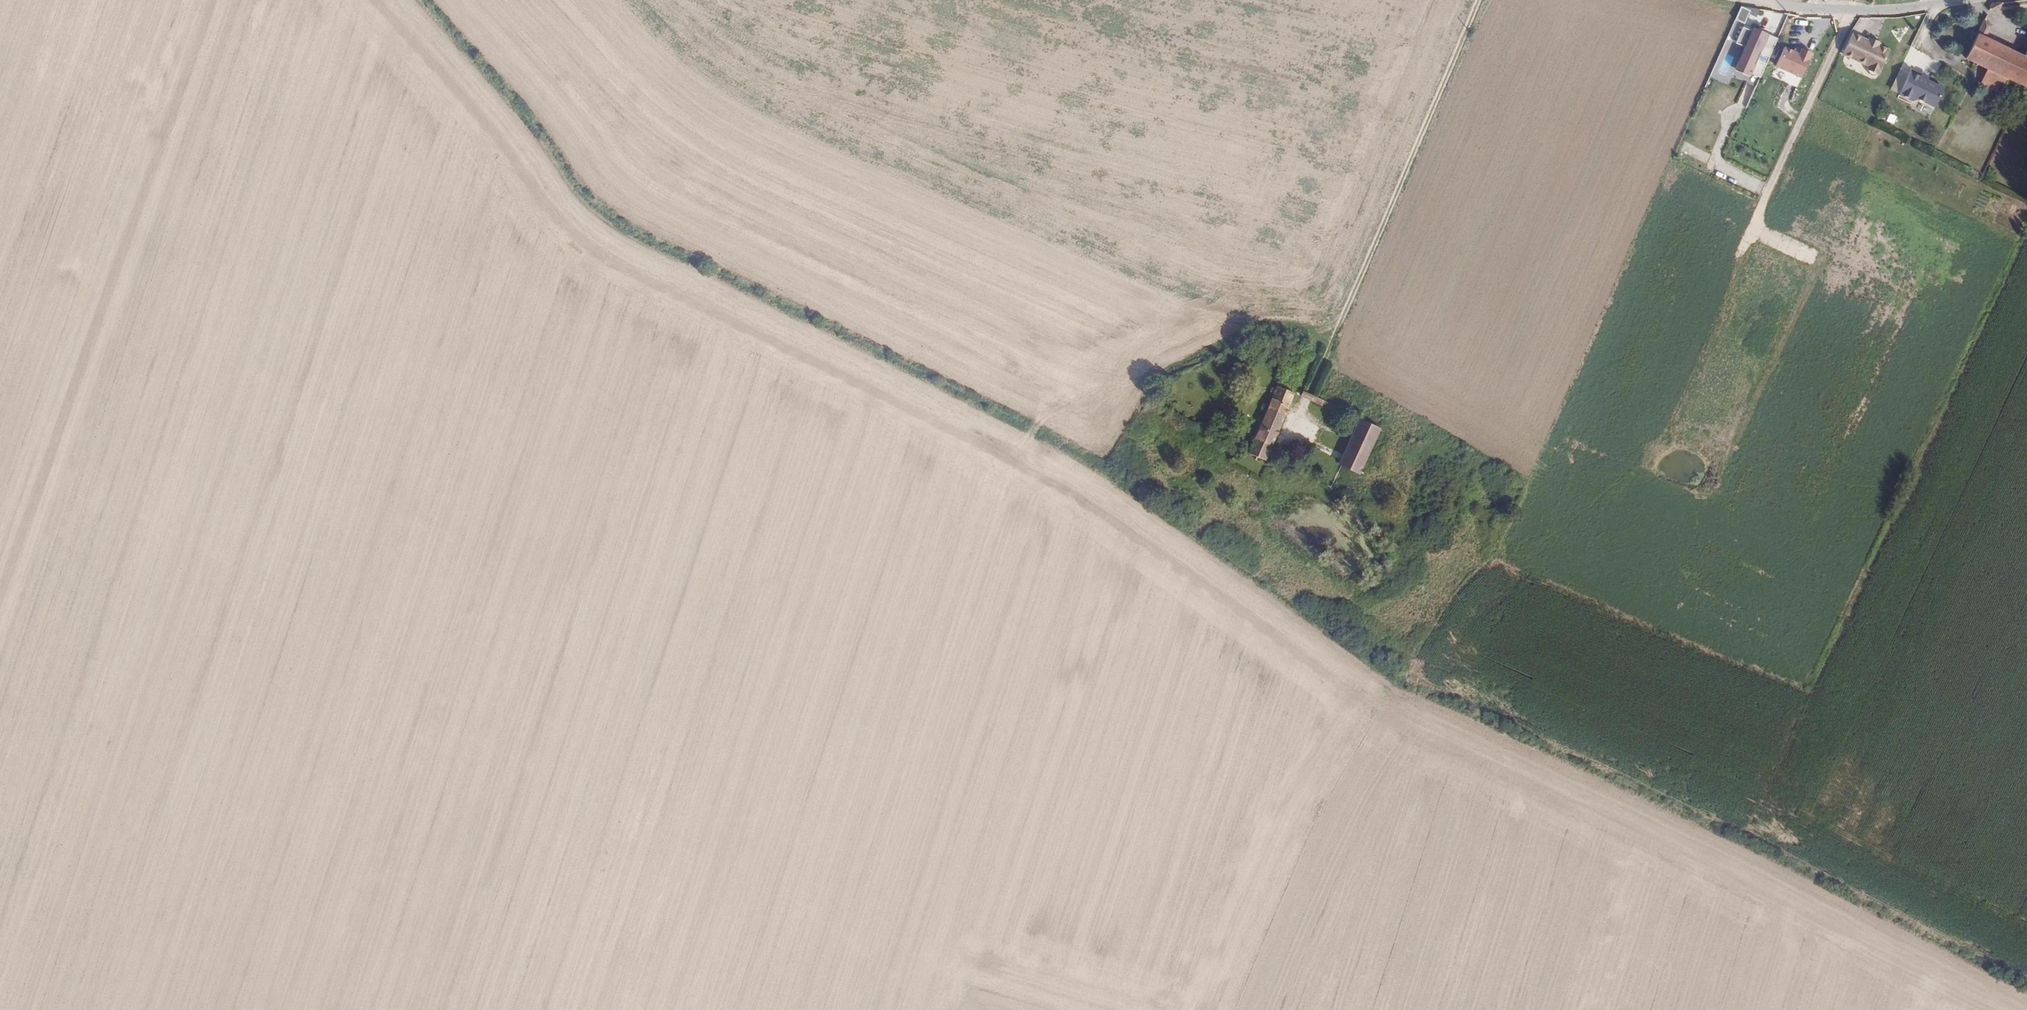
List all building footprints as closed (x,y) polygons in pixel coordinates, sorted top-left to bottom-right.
[(1728,40),(1745,46),(1759,11),(1741,4),(1728,40)] [(1999,12),(2003,4),(1994,5),(1992,9),(1999,12)] [(2022,51),(1992,36),(1994,31),(1984,26),(1971,56),(1993,67),(1985,82),(2005,91),(2012,77),(2026,83),(2026,41),(2022,51)] [(1752,73),(1761,77),(1777,37),(1752,27),(1735,70),(1751,76),(1752,73)] [(1808,58),(1816,39),(1807,34),(1798,52),(1808,58)] [(1882,76),(1894,51),(1883,46),(1872,41),(1856,34),(1846,55),(1872,68),(1871,71),(1872,71),(1873,76),(1877,77),(1882,76)] [(1800,67),(1803,60),(1788,52),(1782,66),(1790,70),(1785,80),(1785,81),(1796,86),(1799,80),(1795,78),(1798,71),(1800,67)] [(1939,109),(1948,89),(1914,73),(1904,96),(1916,103),(1922,101),(1939,109)] [(1787,105),(1796,86),(1785,81),(1785,80),(1783,79),(1774,100),(1787,105)] [(1922,112),(1931,114),(1934,107),(1924,104),(1922,112)] [(1287,401),(1272,393),(1246,458),(1262,465),(1287,401)] [(1357,418),(1354,423),(1336,467),(1357,476),(1377,427),(1357,418)]
